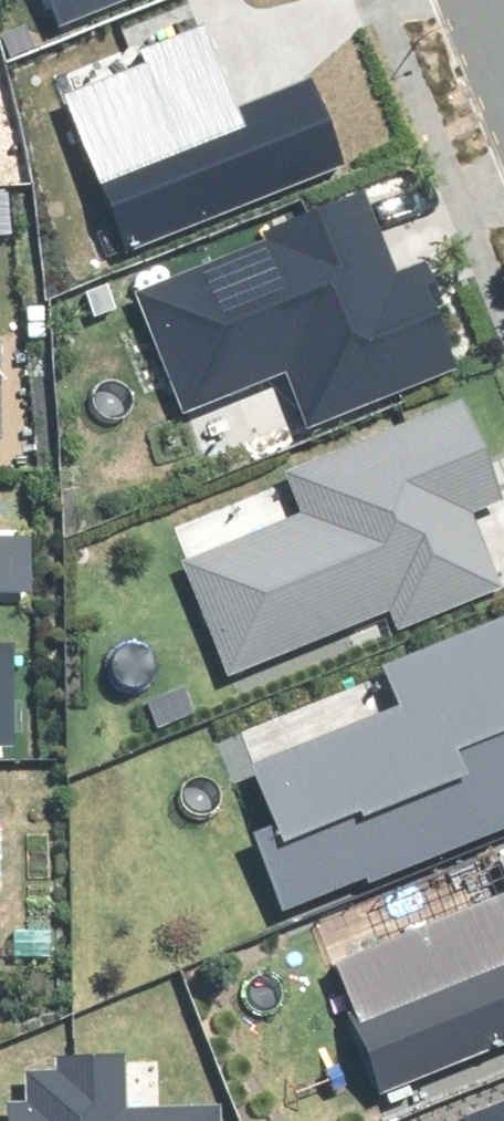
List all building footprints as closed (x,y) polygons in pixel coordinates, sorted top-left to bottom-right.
[(119,0),(59,0),(68,21),(119,0)] [(209,39),(68,96),(128,244),(340,159),(309,81),(237,110),(209,39)] [(394,274),(365,201),(141,291),(189,410),(289,370),(311,424),(459,365),(419,264),(394,274)] [(186,565),(232,676),(393,611),(398,624),(503,581),(503,574),(477,508),(502,498),(462,400),(283,472),(301,518),(186,565)] [(256,766),(279,822),(255,832),(288,911),(503,821),(503,620),(388,668),(403,705),(256,766)] [(15,744),(12,646),(0,646),(0,745),(15,744)] [(334,967),(381,1090),(503,1043),(503,903),(334,967)] [(218,1109),(125,1113),(122,1059),(61,1061),(61,1076),(25,1077),(27,1104),(14,1104),(15,1120),(219,1120),(218,1109)] [(446,1120),(503,1120),(503,1099),(446,1120)]
